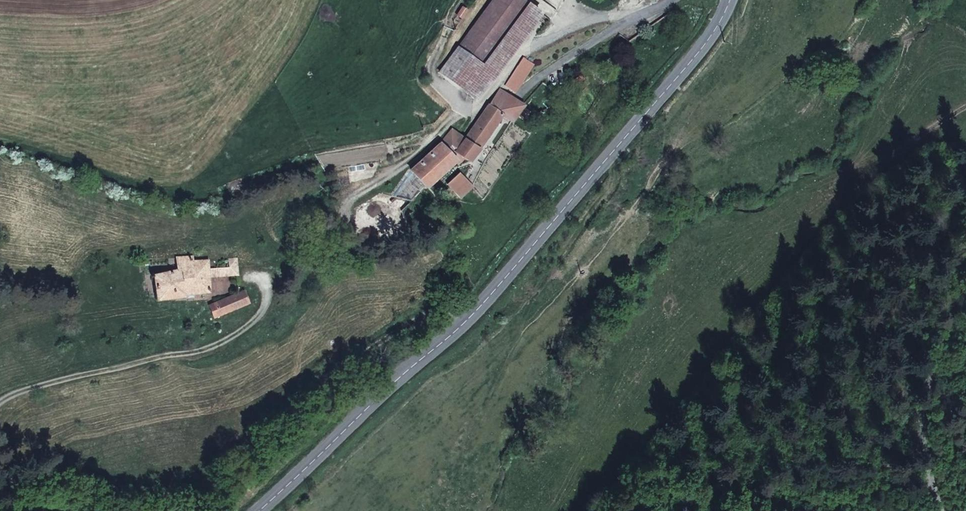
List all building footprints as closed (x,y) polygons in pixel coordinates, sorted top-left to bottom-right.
[(540,13),(522,0),(493,0),(440,72),(476,98),(495,75),(540,13)] [(515,92),(533,64),(523,58),(505,86),(515,92)] [(523,106),(499,90),(489,105),(502,114),(512,121),(523,106)] [(478,149),(502,114),(489,105),(464,140),(478,149)] [(455,152),(464,140),(452,130),(440,143),(456,160),(460,164),(466,159),(455,152)] [(469,161),(478,149),(464,140),(455,152),(466,159),(469,161)] [(426,187),(456,160),(440,143),(411,171),(426,187)] [(472,187),(460,173),(447,184),(460,198),(472,187)] [(208,276),(207,260),(192,261),(192,257),(177,258),(178,270),(154,275),(157,299),(185,296),(185,295),(187,294),(188,294),(209,292),(208,276)] [(228,267),(208,269),(208,276),(238,274),(236,259),(228,260),(228,267)] [(244,291),(209,305),(214,317),(249,303),(244,292),(244,291)]
